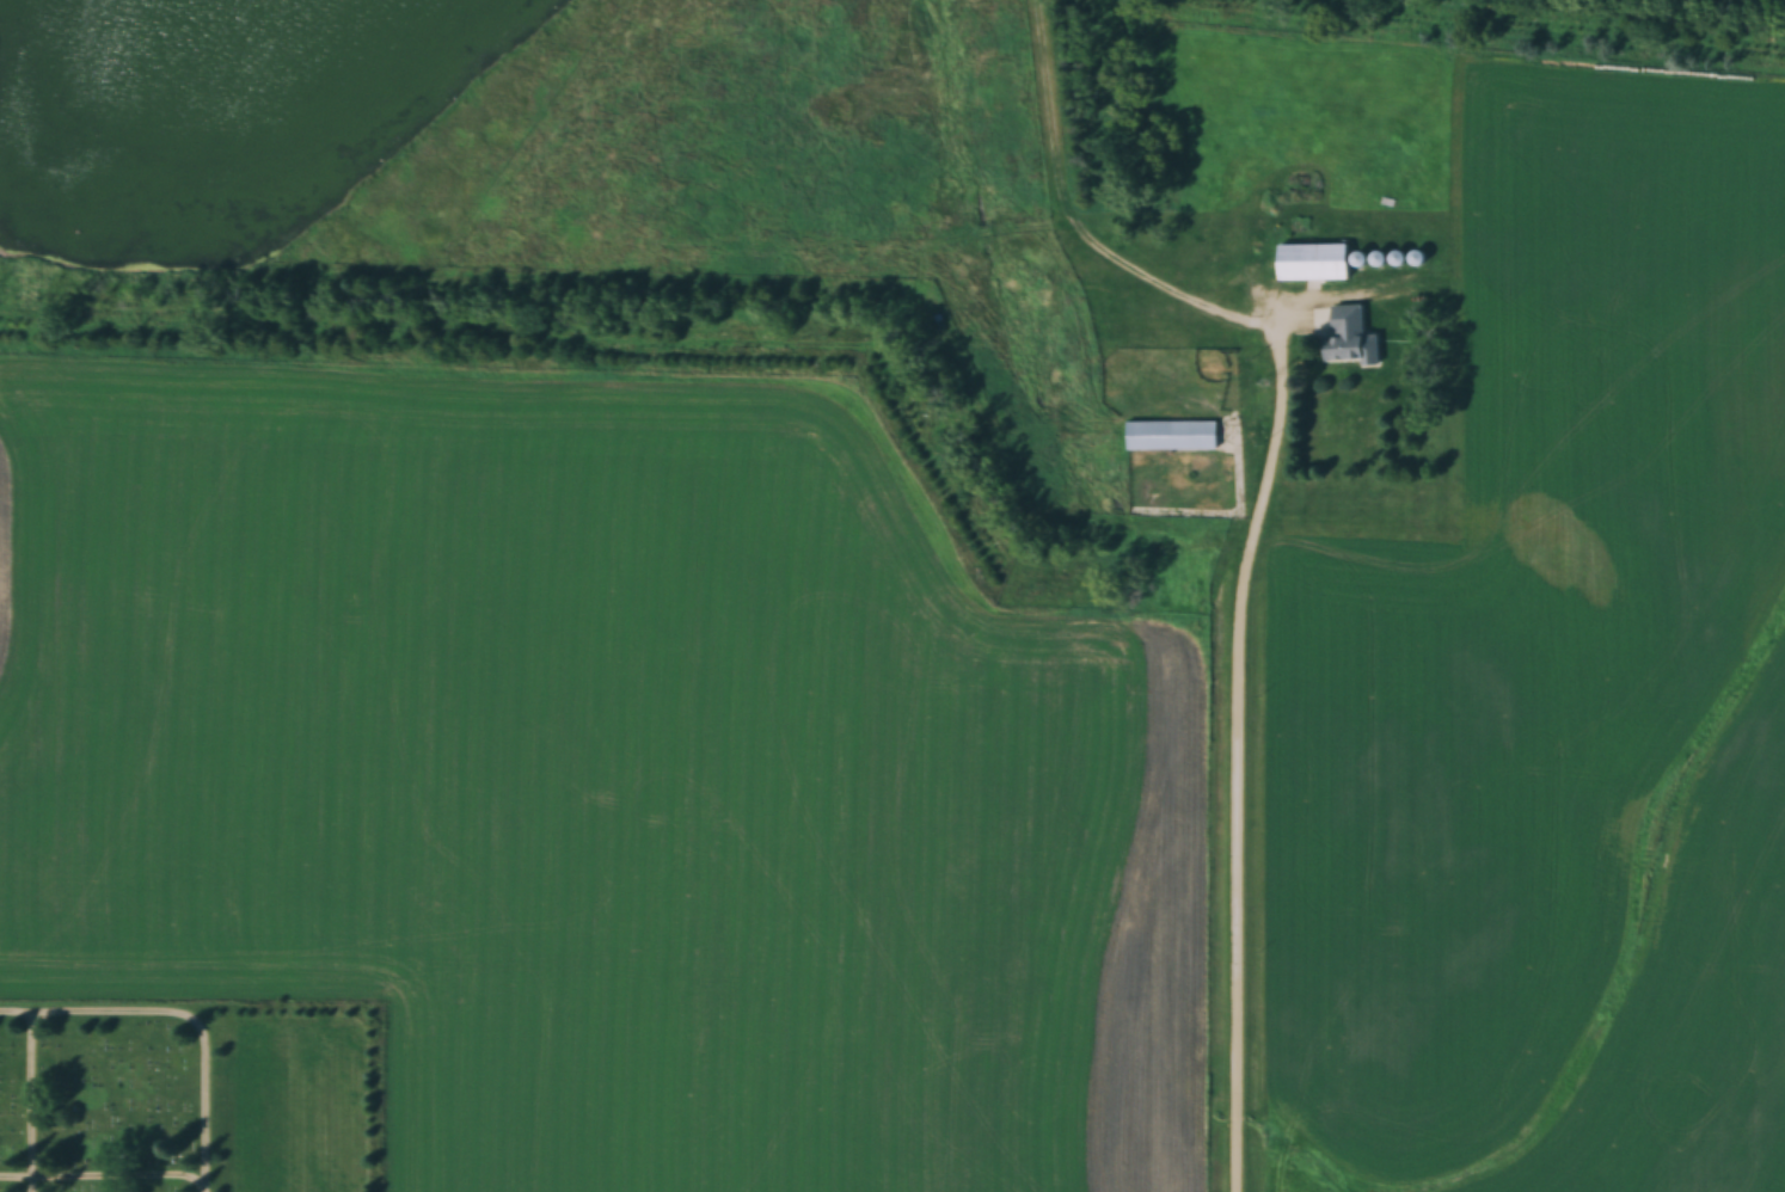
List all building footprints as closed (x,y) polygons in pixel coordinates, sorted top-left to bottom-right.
[(1280,244),(1280,280),(1348,280),(1348,244),(1280,244)] [(1334,337),(1325,337),(1326,361),(1362,360),(1362,366),(1380,365),(1379,335),(1364,335),(1363,305),(1333,306),(1334,337)] [(1218,421),(1127,421),(1127,450),(1218,450),(1218,421)]
